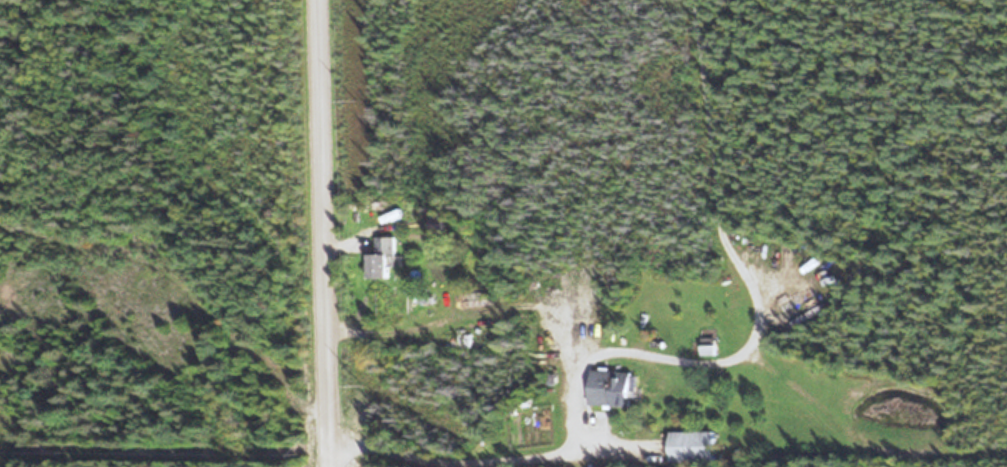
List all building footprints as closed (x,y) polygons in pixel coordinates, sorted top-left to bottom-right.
[(368,256),(368,280),(389,280),(389,266),(396,266),(396,238),(376,238),(376,256),(368,256)] [(590,407),(634,408),(635,373),(592,372),(590,407)] [(671,465),(716,465),(716,433),(671,433),(671,465)]
